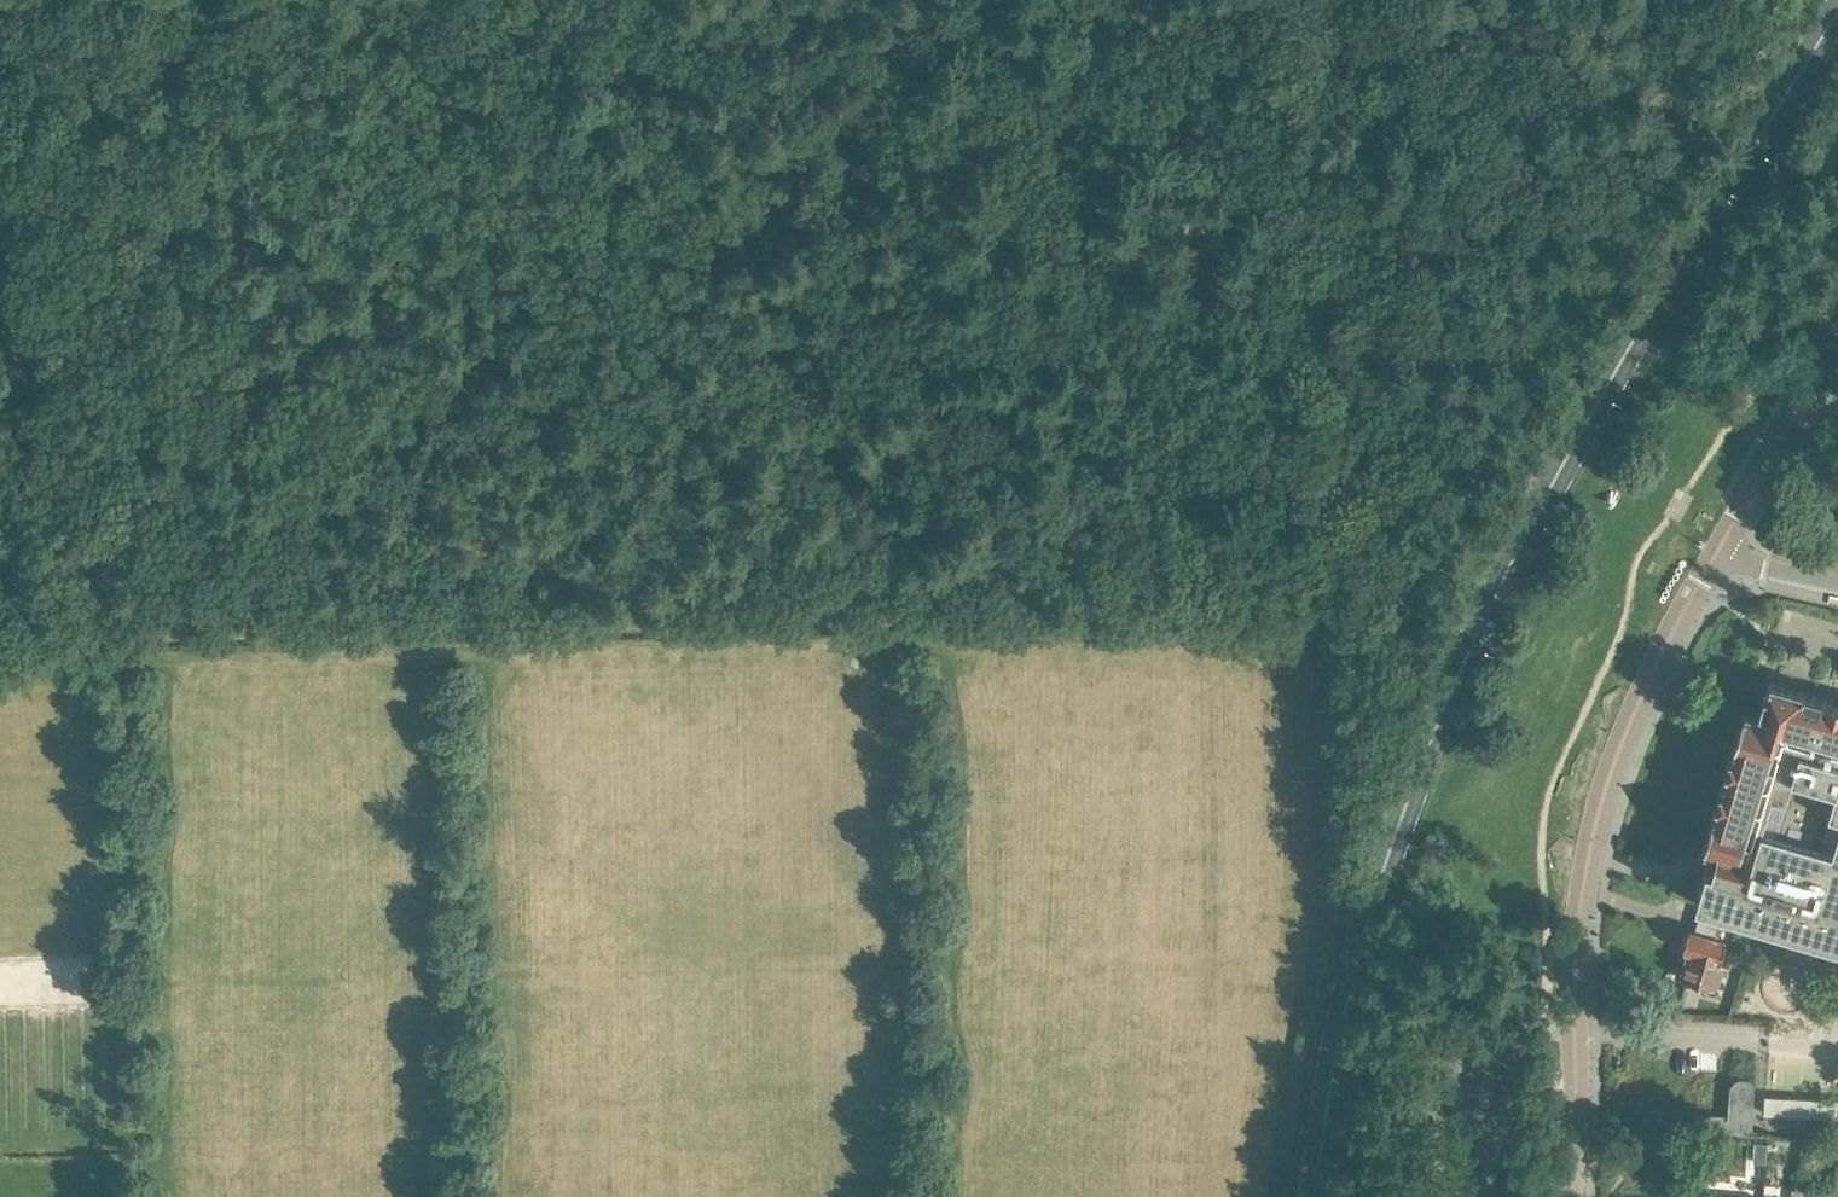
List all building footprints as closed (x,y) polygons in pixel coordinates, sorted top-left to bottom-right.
[(1704,903),(1737,913),(1747,916),(1744,926),(1795,941),(1797,931),(1837,943),(1837,702),(1769,682),(1759,715),(1745,711),(1704,848),(1718,852),(1714,867),(1707,865),(1697,901),(1704,903)] [(1733,927),(1737,913),(1704,903),(1696,931),(1690,930),(1684,950),(1689,952),(1681,977),(1718,988),(1726,961),(1722,960),(1727,941),(1728,941),(1733,927)] [(1710,1115),(1709,1131),(1752,1134),(1753,1119),(1751,1119),(1754,1086),(1752,1083),(1749,1081),(1743,1079),(1741,1079),(1737,1080),(1734,1083),(1732,1087),(1730,1117),(1710,1115)] [(1766,1097),(1765,1113),(1837,1117),(1837,1101),(1766,1097)] [(1807,1155),(1819,1155),(1820,1138),(1808,1137),(1807,1155)] [(1754,1162),(1767,1163),(1768,1143),(1756,1142),(1754,1162)]
